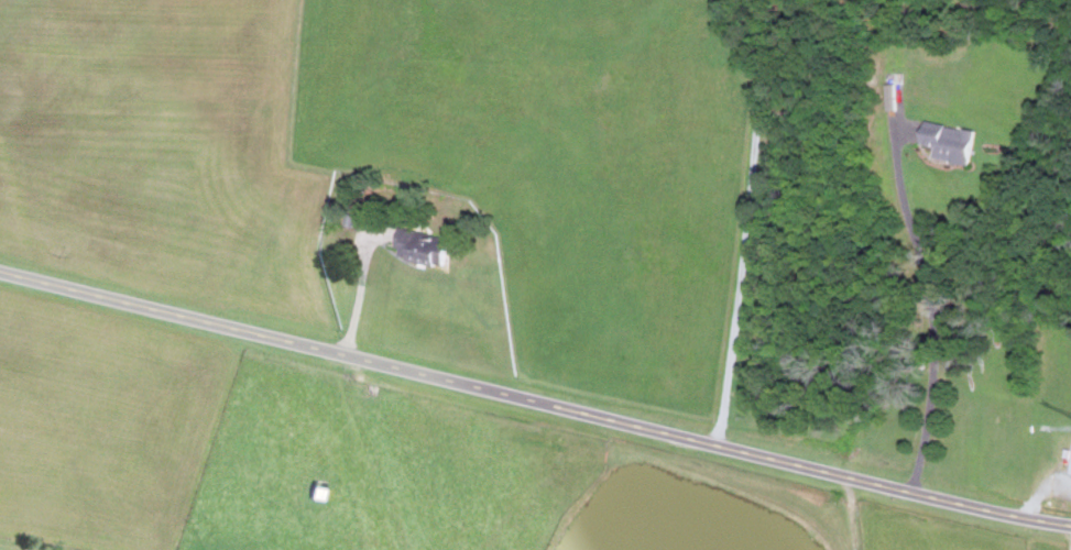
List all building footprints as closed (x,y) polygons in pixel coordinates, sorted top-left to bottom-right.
[(889,108),(899,107),(896,82),(887,83),(889,108)] [(454,235),(406,226),(400,255),(448,264),(454,235)]
